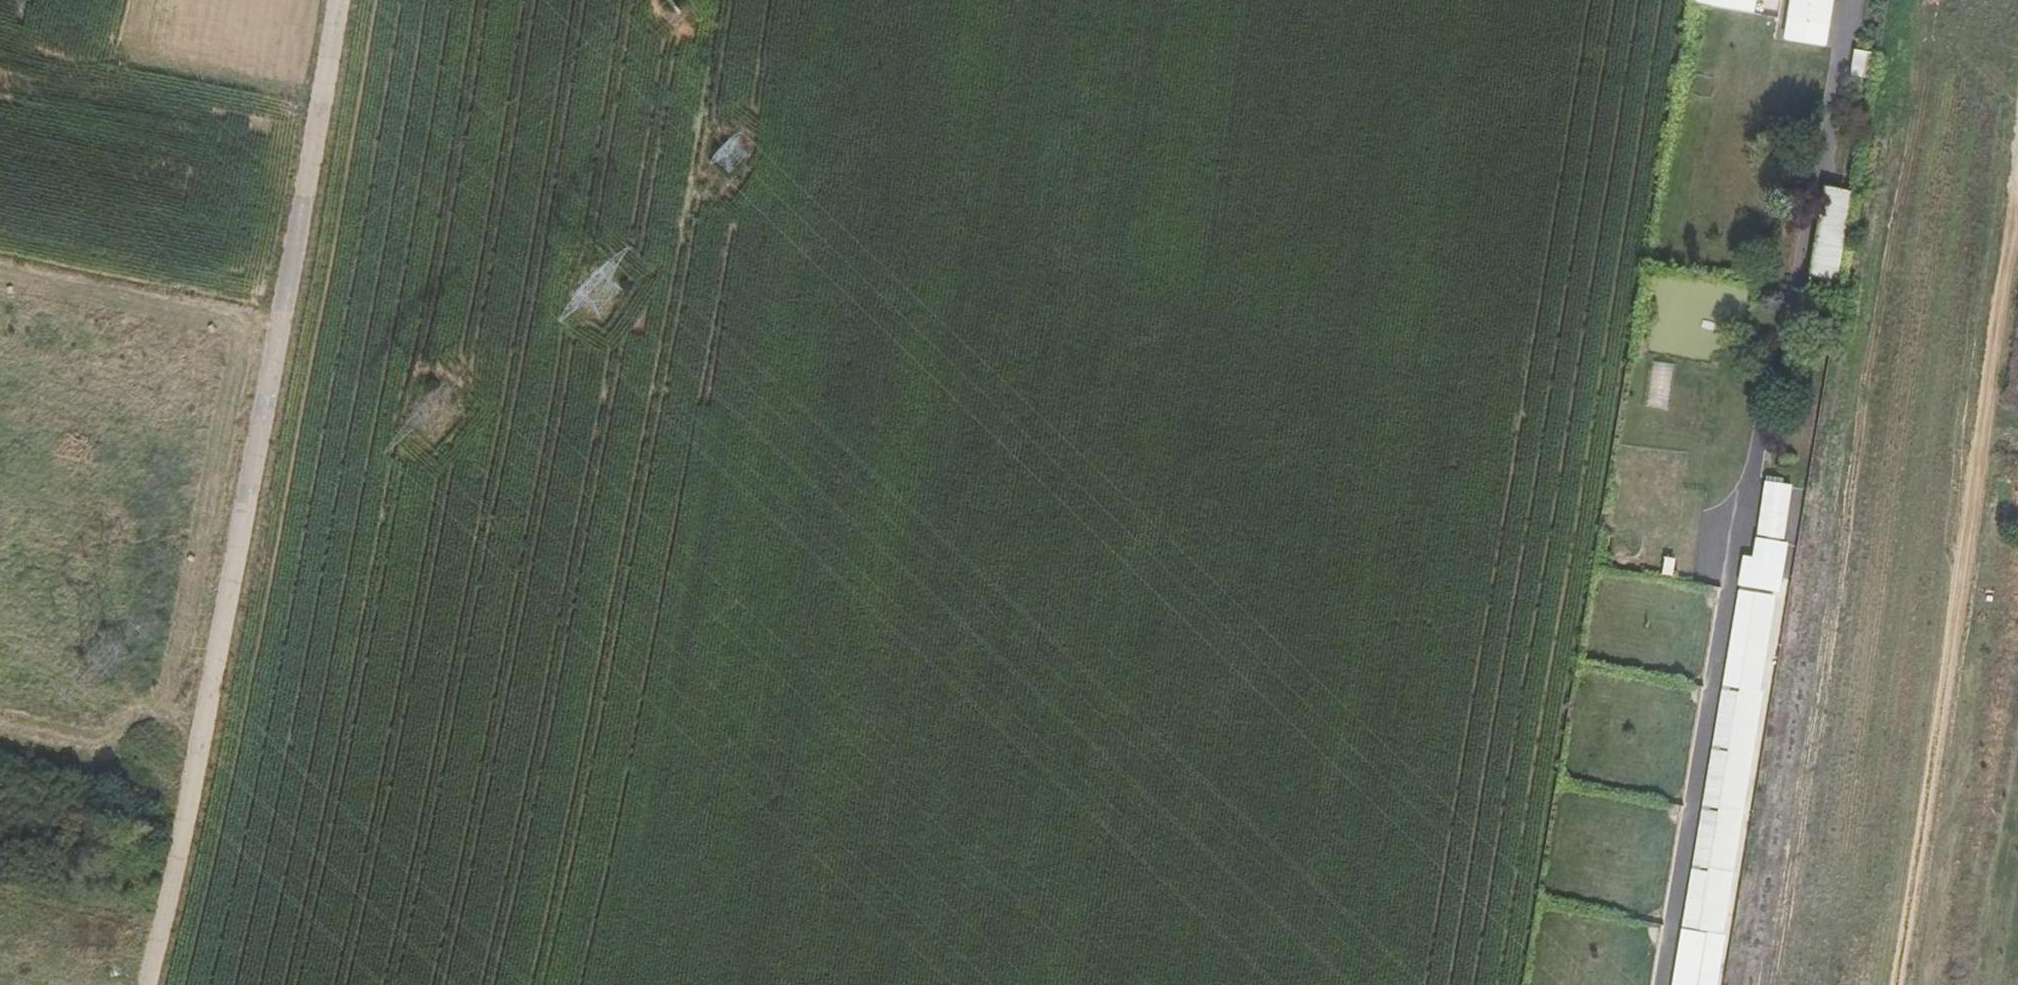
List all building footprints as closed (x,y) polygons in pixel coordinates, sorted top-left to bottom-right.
[(1695,2),(1776,14),(1778,0),(1695,0),(1695,2)] [(1787,11),(1826,18),(1829,0),(1788,0),(1787,11)] [(1842,180),(1817,177),(1801,268),(1830,272),(1842,180)] [(1652,399),(1670,400),(1673,361),(1654,360),(1652,399)] [(1667,984),(1717,984),(1790,571),(1741,562),(1667,984)]
